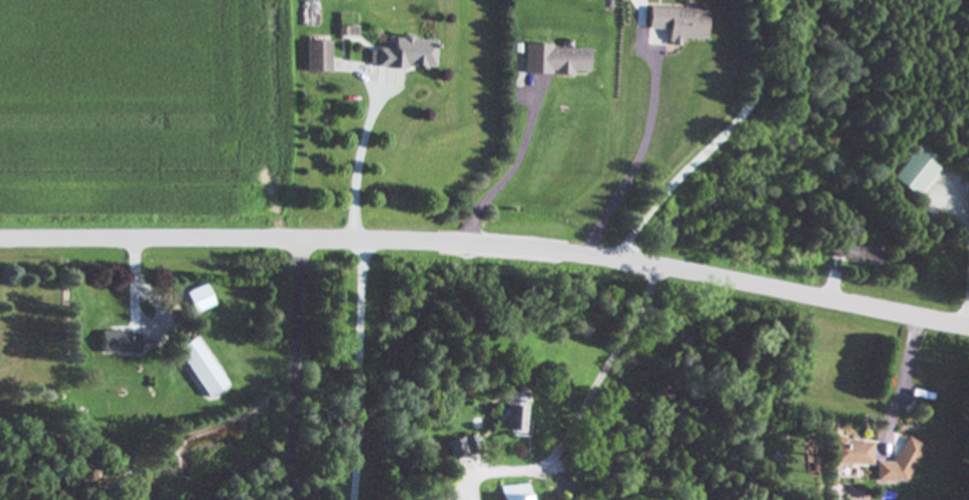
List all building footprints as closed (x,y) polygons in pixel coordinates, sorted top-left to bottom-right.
[(701,9),(644,7),(643,29),(663,30),(663,45),(677,45),(678,38),(700,39),(701,9)] [(352,27),(334,27),(335,37),(353,36),(352,27)] [(431,39),(388,37),(388,50),(366,49),(365,66),(430,69),(431,39)] [(303,72),(326,72),(326,41),(302,42),(303,72)] [(520,73),(584,75),(585,50),(548,49),(548,44),(521,44),(520,73)] [(887,178),(911,198),(938,164),(914,144),(887,178)] [(841,259),(881,261),(882,250),(841,248),(841,259)] [(182,292),(190,313),(210,306),(203,285),(182,292)] [(97,333),(98,354),(136,354),(136,332),(97,333)] [(202,398),(222,385),(191,337),(171,349),(202,398)] [(507,436),(526,437),(527,423),(520,422),(522,392),(501,391),(500,431),(508,431),(507,436)] [(479,452),(474,435),(445,443),(450,460),(479,452)] [(873,482),(904,483),(922,447),(903,438),(891,463),(873,463),(873,482)] [(843,443),(843,439),(830,439),(829,465),(869,466),(870,443),(843,443)] [(525,485),(497,487),(498,499),(526,499),(525,485)]
